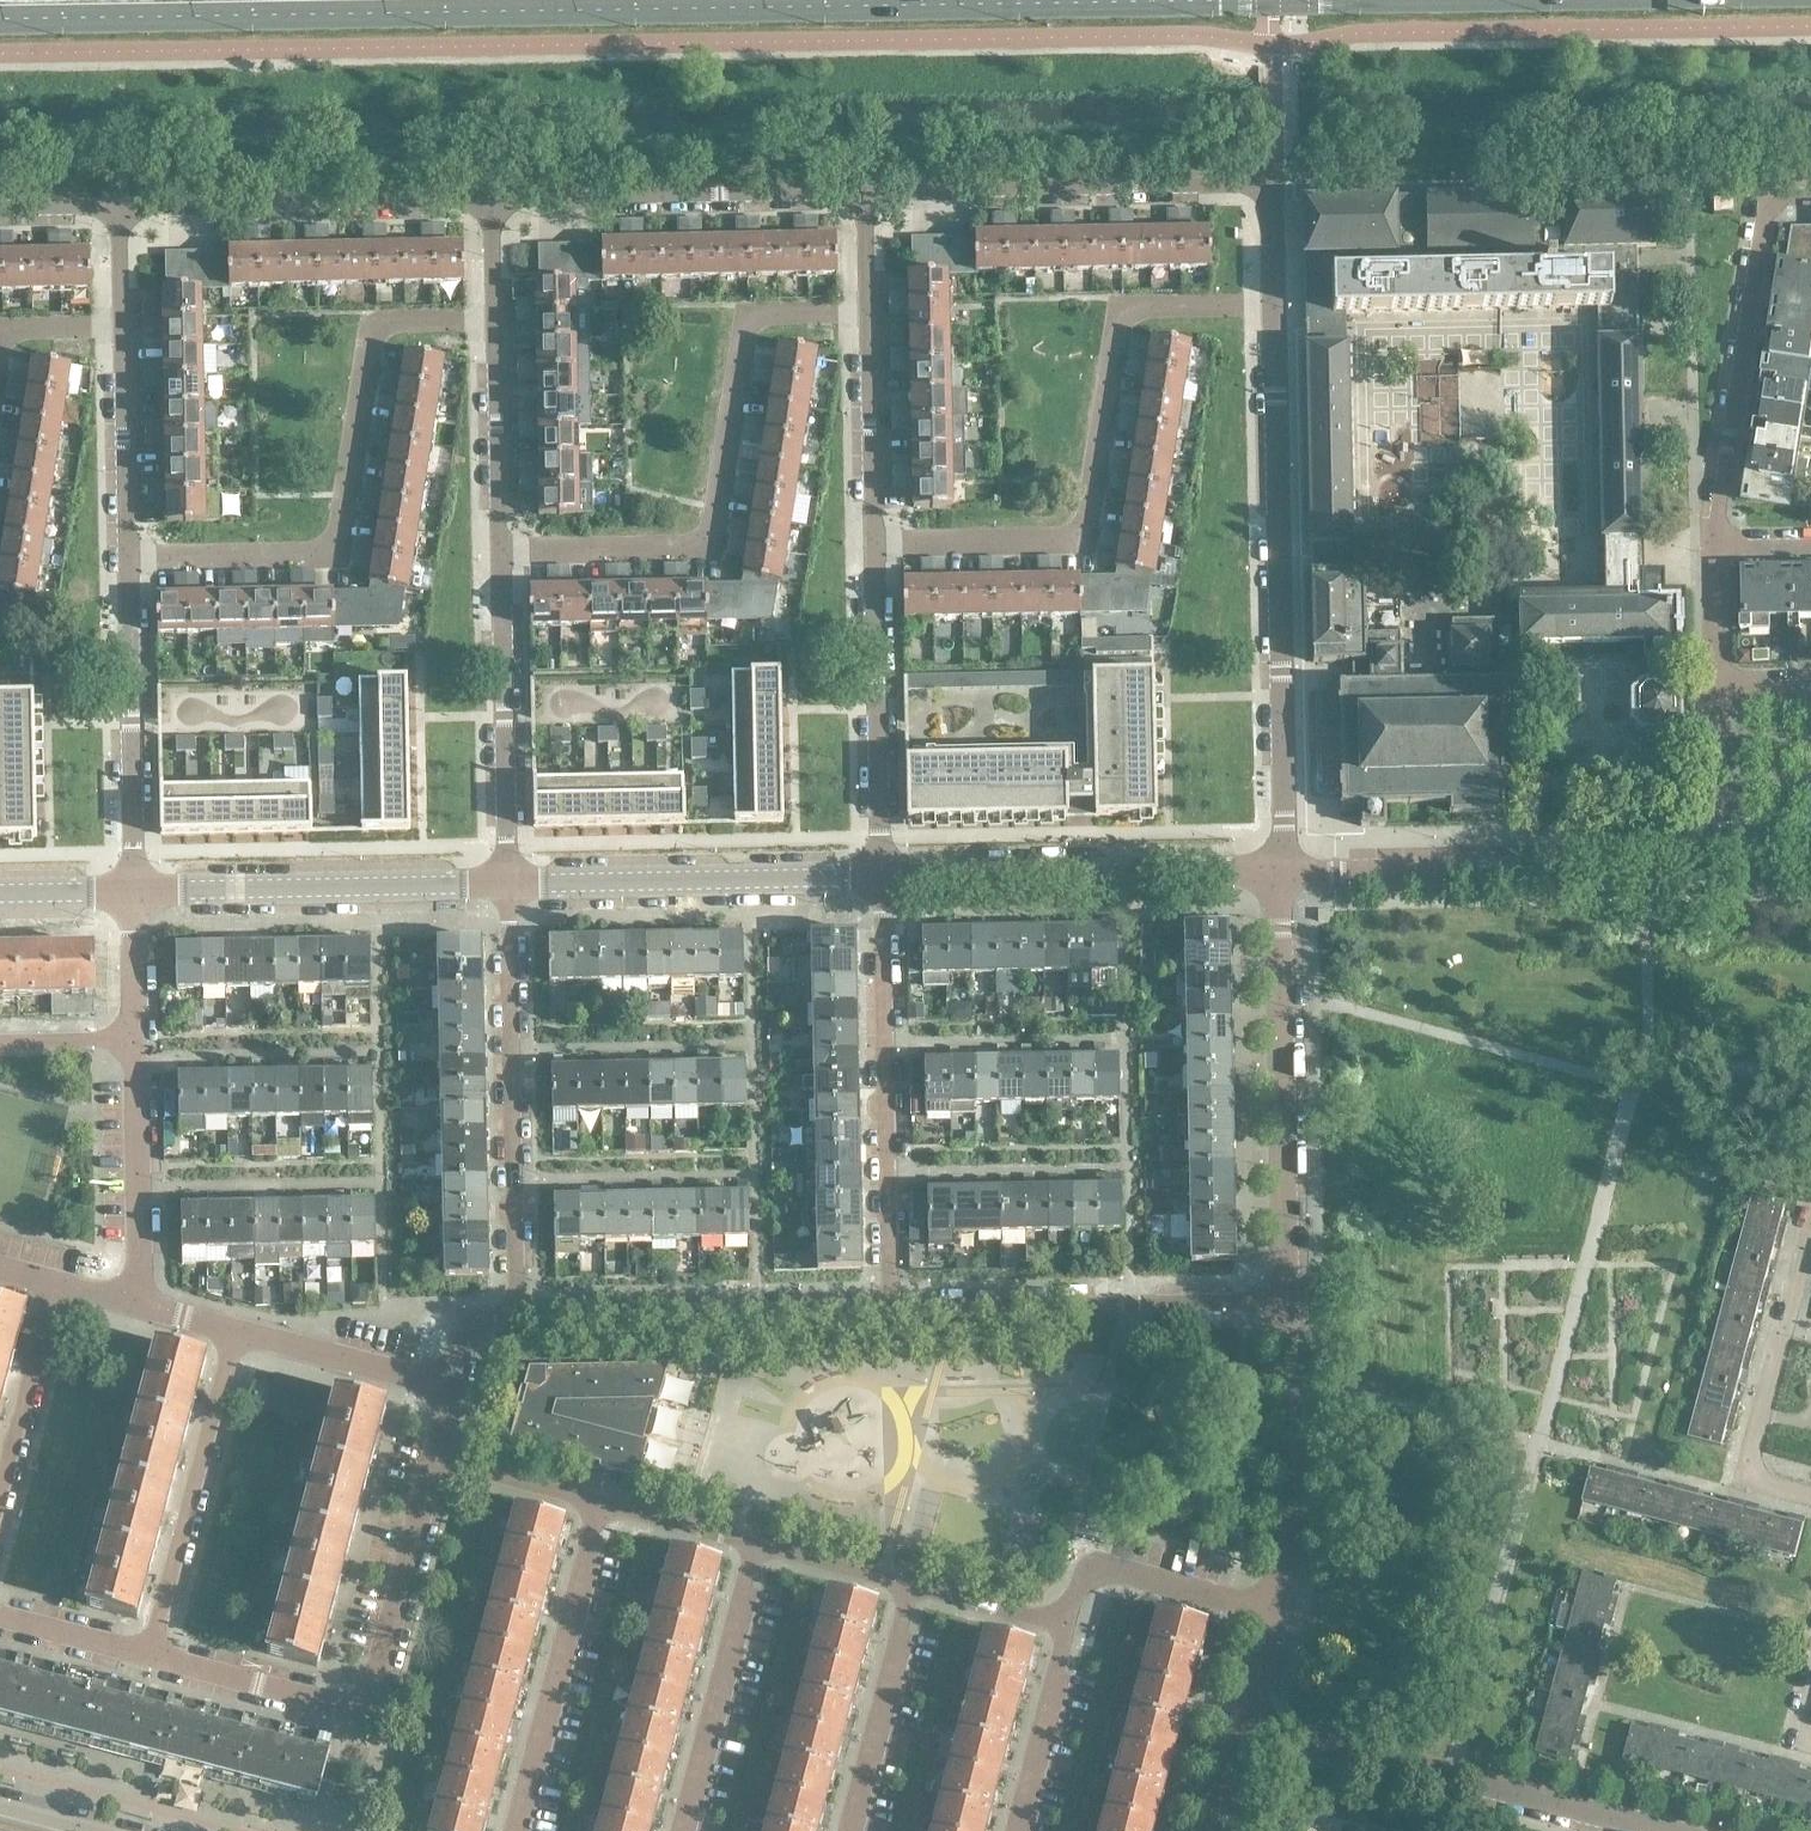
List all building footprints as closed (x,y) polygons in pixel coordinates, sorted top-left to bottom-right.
[(1636,285),(1636,267),(1635,247),(1655,247),(1654,191),(1427,195),(1428,252),(1531,250),(1532,269),(1424,271),(1425,299),(1427,299),(1427,311),(1608,307),(1609,329),(1597,329),(1597,340),(1598,379),(1602,538),(1642,537),(1640,465),(1642,465),(1642,449),(1640,449),(1638,374),(1640,374),(1640,358),(1638,358),(1636,301),(1639,301),(1638,285),(1636,285)] [(1425,299),(1424,271),(1532,269),(1531,250),(1428,252),(1427,195),(1302,198),(1306,365),(1304,365),(1304,380),(1306,380),(1308,456),(1306,456),(1306,472),(1308,471),(1310,544),(1350,543),(1348,453),(1348,439),(1347,400),(1346,345),(1346,334),(1334,334),(1334,313),(1345,312),(1387,311),(1427,311),(1427,299),(1425,299)] [(1189,225),(1189,209),(1178,210),(1179,225),(1184,225),(1189,225)] [(1131,226),(1130,210),(1120,211),(1120,226),(1126,226),(1131,226)] [(1179,225),(1178,210),(1168,210),(1168,225),(1173,225),(1179,225)] [(1120,226),(1120,211),(1110,211),(1110,227),(1115,226),(1120,226)] [(1062,227),(1062,212),(1052,212),(1052,228),(1057,228),(1062,227)] [(1073,227),(1072,212),(1062,212),(1062,227),(1068,227),(1073,227)] [(1004,229),(1004,213),(993,213),(994,229),(999,229),(1004,229)] [(1014,228),(1014,213),(1004,213),(1004,229),(1009,228),(1014,228)] [(816,232),(816,216),(806,217),(806,232),(811,232),(816,232)] [(806,232),(806,217),(795,217),(796,232),(801,232),(806,232)] [(747,233),(747,218),(737,218),(737,233),(742,233),(747,233)] [(758,233),(758,218),(747,218),(747,233),(753,233),(758,233)] [(689,234),(689,219),(679,219),(679,235),(684,234),(689,234)] [(700,234),(699,219),(689,219),(689,234),(694,234),(700,234)] [(631,235),(631,220),(620,220),(620,236),(626,236),(631,235)] [(641,235),(641,220),(631,220),(631,235),(636,235),(641,235)] [(433,240),(432,224),(422,224),(422,240),(428,240),(433,240)] [(443,240),(442,224),(432,224),(433,240),(438,240),(443,240)] [(374,241),(374,225),(363,225),(364,241),(369,241),(374,241)] [(384,241),(384,225),(374,225),(374,241),(379,241),(384,241)] [(1179,268),(1179,225),(1173,225),(1173,230),(1149,230),(1150,269),(1179,268)] [(1209,268),(1208,229),(1184,229),(1184,225),(1179,225),(1179,268),(1209,268)] [(316,242),(316,226),(305,227),(306,242),(311,242),(316,242)] [(326,242),(326,226),(316,226),(316,242),(321,242),(326,242)] [(1121,269),(1120,226),(1115,226),(1115,231),(1091,231),(1092,270),(1121,269)] [(1150,269),(1149,230),(1126,230),(1126,226),(1120,226),(1121,269),(1150,269)] [(268,243),(268,227),(258,228),(258,243),(263,243),(268,243)] [(1063,270),(1062,227),(1057,228),(1057,232),(1033,232),(1033,271),(1063,270)] [(1092,270),(1091,231),(1068,232),(1068,227),(1062,227),(1063,270),(1092,270)] [(1802,266),(1808,227),(1792,227),(1786,263),(1802,266)] [(1808,227),(1802,266),(1810,267),(1810,227),(1808,227)] [(258,243),(258,228),(247,228),(247,243),(253,243),(258,243)] [(1033,271),(1033,232),(1009,233),(1009,228),(1004,229),(1004,272),(1033,271)] [(1004,272),(1004,229),(999,229),(999,233),(974,233),(974,238),(975,272),(1004,272)] [(59,247),(59,231),(48,231),(49,247),(54,247),(59,247)] [(69,247),(69,231),(59,231),(59,247),(64,247),(69,247)] [(11,248),(11,232),(1,232),(1,248),(6,248),(11,248)] [(807,275),(806,232),(801,232),(801,237),(777,237),(778,275),(807,275)] [(836,275),(835,236),(811,237),(811,232),(806,232),(807,275),(835,274),(835,275),(836,275)] [(748,276),(747,233),(742,233),(742,238),(718,238),(719,277),(748,276)] [(778,275),(777,237),(753,238),(753,233),(747,233),(748,276),(778,275)] [(690,277),(689,234),(684,234),(684,239),(660,240),(661,278),(690,277)] [(719,277),(718,238),(695,239),(694,234),(689,234),(690,277),(719,277)] [(631,278),(631,235),(626,236),(626,240),(601,241),(601,245),(602,279),(603,279),(631,278)] [(661,278),(660,240),(636,240),(636,235),(631,235),(631,278),(661,278)] [(945,272),(944,238),(929,239),(929,273),(945,272)] [(960,273),(959,238),(944,238),(945,272),(947,272),(947,274),(960,273)] [(975,273),(975,272),(974,238),(959,238),(960,273),(975,273)] [(929,273),(929,239),(912,239),(913,273),(929,273)] [(433,283),(433,240),(428,240),(428,244),(404,245),(404,283),(433,283)] [(463,282),(462,243),(438,244),(438,240),(433,240),(433,283),(463,282)] [(375,284),(374,241),(369,241),(370,245),(345,246),(346,285),(375,284)] [(404,283),(404,245),(380,245),(379,241),(374,241),(375,284),(404,283)] [(317,285),(316,242),(311,242),(311,246),(287,247),(288,286),(317,285)] [(346,285),(345,246),(321,246),(321,242),(316,242),(317,285),(346,285)] [(259,286),(258,243),(253,243),(253,248),(228,248),(228,252),(229,288),(230,287),(259,286)] [(288,286),(287,247),(263,247),(263,243),(258,243),(259,286),(288,286)] [(587,281),(586,245),(571,246),(572,280),(573,280),(573,281),(587,281)] [(602,279),(601,245),(586,245),(587,281),(603,280),(603,279),(602,279)] [(557,280),(556,246),(539,246),(540,280),(557,280)] [(572,280),(571,246),(556,246),(557,280),(572,280)] [(60,290),(59,247),(54,247),(54,251),(30,252),(31,290),(60,290)] [(90,289),(89,250),(65,251),(64,247),(59,247),(60,290),(90,289)] [(31,290),(30,252),(6,252),(6,248),(1,248),(2,291),(31,290)] [(229,288),(228,252),(213,253),(214,288),(229,288)] [(183,287),(182,253),(166,253),(167,287),(183,287)] [(198,287),(198,253),(182,253),(183,287),(198,287)] [(214,288),(213,253),(198,253),(198,287),(200,287),(200,288),(214,288)] [(1802,266),(1786,263),(1783,282),(1792,283),(1791,289),(1810,292),(1810,267),(1802,266)] [(947,301),(947,274),(947,272),(945,272),(929,273),(913,273),(908,273),(908,297),(904,297),(904,303),(947,301)] [(573,310),(573,281),(573,280),(572,280),(557,280),(540,280),(535,281),(535,305),(531,305),(531,311),(573,310)] [(1791,289),(1792,283),(1783,282),(1777,281),(1775,294),(1781,295),(1779,311),(1810,316),(1810,292),(1791,289)] [(201,317),(200,288),(200,287),(198,287),(183,287),(167,287),(162,287),(162,312),(158,312),(158,317),(201,317)] [(904,303),(904,297),(904,292),(888,293),(889,303),(904,303)] [(531,311),(531,305),(530,300),(515,300),(516,311),(531,311)] [(948,331),(947,301),(904,303),(904,308),(909,308),(909,331),(948,331)] [(904,313),(904,308),(904,303),(889,303),(889,314),(904,313)] [(158,317),(158,312),(158,307),(142,308),(142,318),(158,317)] [(574,339),(573,310),(531,311),(531,316),(535,316),(536,339),(574,339)] [(531,321),(531,316),(531,311),(516,311),(516,321),(531,321)] [(1779,311),(1776,329),(1785,330),(1784,336),(1810,341),(1810,316),(1779,311)] [(158,328),(158,323),(158,317),(142,318),(143,328),(158,328)] [(201,346),(201,317),(158,317),(158,323),(163,323),(163,346),(201,346)] [(1784,336),(1785,330),(1776,329),(1770,328),(1768,341),(1774,342),(1771,359),(1810,365),(1810,341),(1784,336)] [(949,360),(948,331),(909,331),(910,356),(905,356),(905,361),(949,360)] [(1185,373),(1190,343),(1151,337),(1148,362),(1143,361),(1142,366),(1185,373)] [(575,368),(574,339),(536,339),(536,363),(532,363),(532,368),(575,368)] [(812,380),(817,351),(778,345),(774,369),(770,368),(769,373),(812,380)] [(202,375),(201,346),(163,346),(163,370),(159,370),(159,376),(202,375)] [(905,361),(905,356),(905,351),(890,351),(890,361),(905,361)] [(439,387),(443,358),(405,352),(401,376),(397,376),(396,381),(439,387)] [(1142,366),(1143,361),(1144,356),(1128,354),(1127,364),(1142,366)] [(532,368),(532,363),(532,358),(517,358),(517,369),(532,368)] [(66,395),(70,365),(32,359),(28,384),(23,383),(23,388),(66,395)] [(1771,359),(1769,376),(1777,378),(1776,384),(1808,389),(1807,394),(1810,395),(1810,365),(1771,359)] [(949,389),(949,360),(905,361),(905,366),(910,366),(910,390),(949,389)] [(769,373),(770,368),(770,363),(755,361),(753,371),(769,373)] [(905,371),(905,366),(905,361),(890,361),(890,372),(905,371)] [(1140,377),(1141,372),(1142,366),(1127,364),(1125,374),(1140,377)] [(159,376),(159,370),(159,365),(143,366),(144,376),(159,376)] [(1180,402),(1185,373),(1142,366),(1141,372),(1146,372),(1142,396),(1180,402)] [(396,381),(397,376),(397,370),(382,368),(380,378),(396,381)] [(532,379),(532,374),(532,368),(517,369),(517,379),(532,379)] [(575,396),(575,368),(532,368),(532,374),(537,374),(537,397),(575,396)] [(767,383),(768,379),(769,373),(753,371),(752,381),(767,383)] [(808,409),(812,380),(769,373),(768,379),(773,379),(769,403),(808,409)] [(23,388),(23,383),(24,378),(9,375),(7,386),(23,388)] [(203,404),(202,375),(159,376),(159,381),(164,381),(164,405),(203,404)] [(1807,394),(1808,389),(1776,384),(1777,378),(1769,376),(1762,375),(1760,388),(1767,389),(1764,406),(1804,412),(1807,394)] [(159,386),(159,381),(159,376),(144,376),(144,386),(159,386)] [(394,391),(395,386),(396,381),(380,378),(379,388),(394,391)] [(434,416),(439,387),(396,381),(395,386),(400,386),(396,410),(434,416)] [(21,398),(22,393),(23,388),(7,386),(5,396),(21,398)] [(61,423),(66,395),(23,388),(22,393),(27,394),(23,417),(61,423)] [(950,418),(949,389),(910,390),(911,414),(906,414),(906,419),(950,418)] [(576,426),(575,396),(537,397),(538,421),(533,421),(533,427),(576,426)] [(1176,431),(1180,402),(1142,396),(1139,419),(1134,419),(1133,424),(1176,431)] [(803,438),(808,409),(769,403),(765,426),(761,425),(760,431),(803,438)] [(219,412),(219,404),(203,404),(164,405),(165,428),(160,429),(160,434),(219,433),(219,412)] [(1804,412),(1764,406),(1761,423),(1770,425),(1769,431),(1801,436),(1800,441),(1810,443),(1810,432),(1801,430),(1804,412)] [(906,419),(906,414),(906,409),(891,409),(891,419),(906,419)] [(430,445),(434,416),(396,410),(392,434),(388,433),(387,438),(430,445)] [(1133,424),(1134,419),(1135,414),(1120,411),(1118,421),(1133,424)] [(533,427),(533,421),(533,416),(518,416),(518,427),(533,427)] [(57,452),(61,423),(23,417),(19,441),(14,441),(14,445),(57,452)] [(760,431),(761,425),(761,421),(746,418),(744,428),(760,431)] [(950,447),(950,418),(906,419),(906,425),(911,424),(912,448),(950,447)] [(906,430),(906,425),(906,419),(891,419),(891,430),(906,430)] [(1131,434),(1132,429),(1133,424),(1118,421),(1116,432),(1131,434)] [(1800,441),(1801,436),(1769,431),(1770,425),(1761,423),(1755,422),(1753,435),(1759,436),(1757,453),(1797,459),(1800,441)] [(160,434),(160,429),(160,424),(144,424),(145,434),(160,434)] [(1172,459),(1176,431),(1133,424),(1132,429),(1137,430),(1133,453),(1172,459)] [(387,438),(388,433),(388,428),(373,425),(371,436),(387,438)] [(577,455),(576,426),(533,427),(533,432),(538,432),(538,456),(577,455)] [(533,437),(533,432),(533,427),(518,427),(518,437),(533,437)] [(758,441),(759,436),(760,431),(744,428),(743,439),(758,441)] [(799,466),(803,438),(760,431),(759,436),(764,437),(760,460),(799,466)] [(14,441),(15,435),(0,433),(0,443),(14,445),(14,441)] [(219,463),(219,433),(160,434),(160,439),(165,439),(165,463),(219,463)] [(161,444),(160,439),(160,434),(145,434),(145,445),(161,444)] [(385,448),(386,443),(387,438),(371,436),(370,446),(385,448)] [(425,474),(430,445),(387,438),(386,443),(391,444),(387,468),(425,474)] [(13,450),(14,445),(0,443),(0,454),(12,456),(13,450)] [(52,481),(57,452),(14,445),(13,450),(17,451),(14,475),(52,481)] [(951,476),(950,447),(912,448),(912,472),(907,472),(907,477),(951,476)] [(1167,488),(1172,459),(1133,453),(1130,477),(1125,476),(1124,481),(1167,488)] [(1794,477),(1797,459),(1757,453),(1754,471),(1763,472),(1762,478),(1793,483),(1792,489),(1806,491),(1808,480),(1794,477)] [(577,484),(577,455),(538,456),(539,479),(534,479),(534,485),(577,484)] [(794,495),(799,466),(760,460),(756,484),(751,483),(751,488),(794,495)] [(219,492),(219,463),(165,463),(166,487),(161,487),(161,492),(219,492)] [(907,477),(907,472),(907,467),(892,467),(892,478),(907,477)] [(421,502),(425,474),(387,468),(383,491),(379,491),(378,496),(421,502)] [(1124,481),(1125,476),(1126,471),(1111,469),(1109,479),(1124,481)] [(1789,508),(1792,489),(1793,483),(1762,478),(1763,472),(1754,471),(1748,470),(1745,483),(1752,484),(1749,501),(1789,508)] [(534,485),(534,479),(534,474),(519,475),(519,485),(534,485)] [(48,510),(52,481),(14,475),(10,499),(5,498),(5,503),(48,510)] [(751,488),(751,483),(752,478),(737,476),(735,486),(751,488)] [(952,506),(951,476),(907,477),(908,483),(912,483),(913,507),(952,506)] [(908,488),(908,483),(907,477),(892,478),(892,488),(908,488)] [(1122,491),(1123,486),(1124,481),(1109,479),(1107,489),(1122,491)] [(1162,517),(1167,488),(1124,481),(1123,486),(1128,487),(1124,511),(1162,517)] [(161,492),(161,487),(161,482),(146,482),(146,492),(161,492)] [(378,496),(379,491),(380,485),(364,483),(362,493),(378,496)] [(578,513),(577,484),(534,485),(534,490),(539,490),(540,515),(578,514),(578,513)] [(534,495),(534,490),(534,485),(519,485),(519,496),(534,495)] [(749,498),(750,493),(751,488),(735,486),(734,496),(749,498)] [(789,524),(794,495),(751,488),(750,493),(755,494),(751,518),(789,524)] [(162,502),(162,497),(161,492),(146,492),(146,503),(162,502)] [(218,521),(219,492),(161,492),(162,497),(166,497),(166,522),(218,521)] [(376,506),(377,501),(378,496),(362,493),(361,503),(376,506)] [(417,531),(421,502),(378,496),(377,501),(382,501),(378,525),(417,531)] [(43,538),(48,510),(5,503),(4,508),(8,509),(5,532),(43,538)] [(1158,545),(1162,517),(1124,511),(1121,534),(1116,533),(1115,539),(1158,545)] [(785,553),(789,524),(751,518),(747,541),(742,540),(742,546),(785,553)] [(412,560),(417,531),(378,525),(375,549),(370,548),(369,553),(412,560)] [(1115,539),(1116,533),(1117,529),(1102,526),(1100,536),(1115,539)] [(43,538),(5,532),(1,556),(0,556),(0,561),(39,567),(43,538)] [(742,546),(742,540),(743,535),(728,533),(726,543),(742,546)] [(1113,549),(1114,544),(1115,539),(1100,536),(1098,547),(1113,549)] [(1154,575),(1158,545),(1115,539),(1114,544),(1119,545),(1115,569),(1117,569),(1149,574),(1154,575)] [(369,553),(370,548),(371,543),(355,540),(354,551),(369,553)] [(740,556),(741,551),(742,546),(726,543),(724,553),(740,556)] [(780,582),(785,553),(742,546),(741,551),(746,552),(742,576),(744,576),(776,581),(780,582)] [(367,563),(368,558),(369,553),(354,551),(352,561),(367,563)] [(407,589),(412,560),(369,553),(368,558),(373,559),(369,584),(371,584),(403,589),(407,589)] [(1049,572),(1048,556),(1038,556),(1038,572),(1043,572),(1049,572)] [(1059,572),(1059,556),(1048,556),(1049,572),(1054,572),(1059,572)] [(991,573),(991,557),(980,558),(981,573),(986,573),(991,573)] [(1001,573),(1001,557),(991,557),(991,573),(996,573),(1001,573)] [(933,574),(932,559),(922,559),(922,575),(927,575),(933,574)] [(943,574),(943,559),(932,559),(933,574),(938,574),(943,574)] [(39,567),(0,561),(0,591),(29,596),(34,597),(39,567)] [(675,579),(675,563),(665,563),(665,579),(670,579),(675,579)] [(686,579),(685,563),(675,563),(675,579),(681,579),(686,579)] [(628,580),(627,564),(617,565),(617,580),(623,580),(628,580)] [(617,580),(617,565),(607,565),(607,581),(612,580),(617,580)] [(559,582),(559,566),(548,566),(549,582),(554,582),(559,582)] [(569,581),(569,566),(559,566),(559,582),(564,582),(569,581)] [(1794,615),(1793,574),(1776,575),(1776,568),(1764,569),(1764,575),(1764,584),(1769,584),(1770,615),(1789,615),(1794,615)] [(1143,611),(1149,574),(1117,569),(1116,578),(1079,578),(1080,611),(1108,610),(1108,611),(1143,611)] [(1364,633),(1363,586),(1363,570),(1310,571),(1312,662),(1351,661),(1365,661),(1365,647),(1364,633)] [(303,587),(302,571),(292,571),(292,587),(298,587),(303,587)] [(313,587),(313,571),(302,571),(303,587),(308,587),(313,587)] [(244,588),(244,572),(234,572),(234,588),(239,588),(244,588)] [(255,588),(255,572),(244,572),(244,588),(250,588),(255,588)] [(1050,616),(1049,572),(1043,572),(1044,577),(1020,577),(1021,616),(1050,616)] [(1080,611),(1079,578),(1079,576),(1054,577),(1054,572),(1049,572),(1050,616),(1080,615),(1080,611)] [(1680,722),(1680,692),(1669,681),(1660,681),(1660,655),(1684,655),(1683,592),(1662,592),(1662,572),(1640,573),(1641,592),(1519,595),(1520,643),(1642,641),(1643,656),(1647,656),(1647,682),(1639,682),(1629,693),(1629,723),(1640,733),(1670,733),(1680,722)] [(186,589),(186,573),(176,573),(176,589),(181,589),(186,589)] [(197,589),(196,573),(186,573),(186,589),(191,589),(197,589)] [(992,617),(991,573),(986,573),(986,578),(962,579),(963,617),(992,617)] [(1021,616),(1020,577),(996,578),(996,573),(991,573),(992,617),(1021,616)] [(934,618),(933,574),(927,575),(927,579),(903,580),(903,618),(934,618)] [(963,617),(962,579),(938,579),(938,574),(933,574),(934,618),(963,617)] [(1793,574),(1794,615),(1789,615),(1789,629),(1800,629),(1800,615),(1810,615),(1810,574),(1793,574)] [(1770,615),(1769,584),(1764,584),(1764,575),(1745,575),(1746,615),(1741,615),(1741,630),(1752,630),(1752,616),(1770,615)] [(770,618),(776,581),(744,576),(742,584),(705,585),(706,618),(735,617),(735,619),(770,618)] [(676,623),(675,579),(670,579),(670,584),(647,584),(648,623),(676,623)] [(706,622),(706,618),(705,585),(705,583),(681,584),(681,579),(675,579),(676,623),(706,622)] [(619,624),(617,580),(612,580),(612,585),(588,586),(589,625),(619,624)] [(648,623),(647,584),(623,585),(623,580),(617,580),(619,624),(648,623)] [(560,625),(559,582),(554,582),(554,587),(529,587),(530,626),(560,625)] [(589,625),(588,586),(564,586),(564,582),(559,582),(560,625),(589,625)] [(397,625),(403,589),(371,584),(370,592),(333,593),(334,625),(362,625),(362,626),(397,625)] [(303,630),(303,587),(298,587),(298,592),(274,592),(274,631),(303,630)] [(334,630),(334,625),(333,593),(333,591),(308,591),(308,587),(303,587),(303,630),(334,630)] [(245,631),(244,588),(239,588),(240,593),(215,593),(216,632),(245,631)] [(274,631),(274,592),(250,593),(250,588),(244,588),(245,631),(274,631)] [(187,633),(186,589),(181,589),(181,594),(157,594),(157,633),(187,633)] [(216,632),(215,593),(191,594),(191,589),(186,589),(187,633),(216,632)] [(29,596),(0,591),(0,634),(24,633),(29,596)] [(1502,768),(1501,712),(1502,711),(1504,711),(1506,709),(1508,708),(1509,706),(1510,704),(1510,702),(1510,701),(1510,699),(1509,697),(1509,696),(1508,694),(1506,693),(1504,691),(1502,691),(1500,690),(1500,679),(1499,679),(1498,619),(1451,620),(1452,680),(1401,681),(1369,681),(1352,681),(1338,682),(1340,804),(1359,804),(1360,826),(1384,826),(1384,804),(1449,802),(1449,814),(1503,812),(1502,790),(1504,789),(1506,788),(1508,787),(1509,786),(1510,785),(1511,783),(1511,782),(1512,780),(1512,779),(1511,777),(1511,775),(1510,773),(1508,771),(1507,770),(1505,769),(1502,768)] [(1400,646),(1400,632),(1382,633),(1382,647),(1400,646)] [(1382,647),(1382,633),(1364,633),(1365,647),(1368,647),(1382,647)] [(1094,652),(1150,651),(1150,637),(1080,638),(1081,648),(1094,648),(1094,652)] [(1401,681),(1400,646),(1382,647),(1368,647),(1369,681),(1401,681)] [(1369,681),(1368,647),(1365,647),(1365,661),(1351,661),(1352,681),(1369,681)] [(1104,674),(1150,673),(1150,658),(1103,659),(1104,674)] [(31,674),(31,660),(0,660),(0,675),(31,674)] [(904,690),(1070,686),(1070,672),(904,675),(904,690)] [(732,699),(779,698),(778,673),(732,674),(732,699)] [(905,760),(906,819),(1065,816),(1065,813),(1094,813),(1094,815),(1153,814),(1150,673),(1104,674),(1091,674),(1093,777),(1064,777),(1064,757),(905,760)] [(358,681),(358,707),(405,706),(404,680),(358,681)] [(32,696),(32,681),(0,682),(0,696),(32,696)] [(690,700),(704,700),(704,690),(690,691),(690,700)] [(35,837),(32,696),(0,696),(0,838),(35,837)] [(316,698),(316,708),(331,707),(330,698),(316,698)] [(732,699),(733,724),(779,723),(779,698),(732,699)] [(690,700),(690,710),(705,709),(704,700),(690,700)] [(358,707),(359,731),(405,730),(405,706),(358,707)] [(316,717),(331,717),(331,707),(316,708),(316,717)] [(733,724),(733,748),(780,747),(779,723),(733,724)] [(359,731),(359,756),(406,755),(405,730),(359,731)] [(272,735),(272,749),(282,749),(282,735),(272,735)] [(282,735),(282,749),(292,749),(291,735),(282,735)] [(223,736),(224,750),(233,750),(233,736),(223,736)] [(233,736),(233,750),(243,750),(242,736),(233,736)] [(175,737),(175,751),(184,751),(184,737),(175,737)] [(184,751),(194,751),(194,737),(184,737),(184,751)] [(691,749),(705,749),(705,739),(691,739),(691,749)] [(656,742),(656,756),(666,756),(665,741),(656,742)] [(607,743),(607,757),(617,757),(617,742),(607,743)] [(646,742),(647,756),(656,756),(656,742),(646,742)] [(559,758),(568,758),(568,743),(558,744),(559,758)] [(598,743),(598,757),(607,757),(607,743),(598,743)] [(549,758),(559,758),(558,744),(549,744),(549,758)] [(317,747),(317,757),(332,756),(331,747),(317,747)] [(733,748),(734,772),(780,772),(780,747),(733,748)] [(691,749),(691,758),(706,758),(705,749),(691,749)] [(359,756),(360,780),(406,779),(406,755),(359,756)] [(317,757),(317,766),(332,766),(332,756),(317,757)] [(734,772),(734,797),(781,796),(780,772),(734,772)] [(657,778),(658,824),(683,824),(683,807),(683,798),(683,788),(682,777),(657,778)] [(608,779),(609,825),(633,825),(632,778),(608,779)] [(632,778),(633,825),(658,824),(657,778),(632,778)] [(360,780),(360,804),(407,804),(406,779),(360,780)] [(559,780),(560,826),(584,826),(583,779),(559,780)] [(583,779),(584,826),(609,825),(608,779),(583,779)] [(533,780),(534,827),(560,826),(559,780),(533,780)] [(258,786),(259,832),(284,832),(283,785),(258,786)] [(283,785),(284,832),(309,831),(309,815),(309,806),(309,796),(308,785),(283,785)] [(210,787),(210,833),(235,833),(234,786),(210,787)] [(234,786),(235,833),(259,832),(258,786),(234,786)] [(159,788),(160,834),(186,834),(185,787),(159,788)] [(185,787),(186,834),(210,833),(210,787),(185,787)] [(683,788),(683,798),(697,798),(697,788),(683,788)] [(309,796),(309,806),(323,805),(323,796),(309,796)] [(734,797),(735,823),(781,822),(781,796),(734,797)] [(683,798),(683,807),(697,807),(697,798),(683,798)] [(360,804),(361,830),(407,829),(407,804),(360,804)] [(309,806),(309,815),(323,815),(323,805),(309,806)] [(1329,910),(1317,911),(1318,923),(1329,923),(1329,910)] [(1227,950),(1227,925),(1183,926),(1184,950),(1227,950)] [(1091,971),(1089,927),(1065,928),(1067,971),(1091,971)] [(1116,970),(1114,927),(1089,927),(1091,971),(1116,970)] [(1043,972),(1042,928),(1018,929),(1019,972),(1043,972)] [(1067,971),(1065,928),(1042,928),(1043,972),(1067,971)] [(995,973),(994,929),(970,930),(971,973),(995,973)] [(1019,972),(1018,929),(994,929),(995,973),(1019,972)] [(947,974),(946,930),(921,931),(921,944),(922,974),(947,974)] [(971,973),(970,930),(946,930),(947,974),(971,973)] [(854,957),(854,932),(810,933),(811,958),(854,957)] [(743,978),(742,934),(716,935),(718,978),(743,978)] [(694,979),(693,935),(669,936),(670,979),(694,979)] [(718,978),(716,935),(693,935),(694,979),(718,978)] [(646,980),(645,936),(621,937),(622,980),(646,980)] [(670,979),(669,936),(645,936),(646,980),(670,979)] [(574,981),(573,937),(548,938),(549,981),(574,981)] [(598,981),(597,937),(573,937),(574,981),(598,981)] [(622,980),(621,937),(597,937),(598,981),(622,980)] [(481,964),(480,939),(437,940),(437,965),(481,964)] [(370,985),(369,941),(344,942),(345,985),(370,985)] [(297,986),(296,942),(272,943),(273,987),(297,986)] [(321,986),(320,942),(296,942),(297,986),(321,986)] [(345,985),(344,942),(320,942),(321,986),(345,985)] [(249,987),(248,943),(224,944),(225,988),(249,987)] [(273,987),(272,943),(248,943),(249,987),(273,987)] [(201,988),(200,944),(175,945),(176,988),(201,988)] [(225,988),(224,944),(200,944),(201,988),(225,988)] [(922,974),(921,944),(907,945),(908,974),(922,974)] [(1228,974),(1227,950),(1184,950),(1184,974),(1228,974)] [(1151,967),(1151,952),(1141,952),(1141,967),(1151,967)] [(855,981),(854,967),(854,957),(811,958),(811,982),(855,981)] [(779,973),(779,959),(767,959),(767,973),(779,973)] [(481,988),(481,974),(481,964),(437,965),(438,989),(481,988)] [(1228,997),(1228,974),(1184,974),(1185,998),(1228,997)] [(1151,991),(1151,975),(1141,976),(1142,991),(1151,991)] [(855,1005),(855,981),(811,982),(812,1006),(855,1005)] [(482,1012),(481,988),(438,989),(438,1013),(482,1012)] [(1229,1021),(1228,997),(1185,998),(1185,1022),(1229,1021)] [(1043,1014),(1043,1000),(1033,1000),(1033,1014),(1043,1014)] [(1082,1013),(1082,1001),(1066,1001),(1066,1013),(1082,1013)] [(615,1019),(614,1004),(599,1004),(600,1019),(615,1019)] [(1020,1016),(1019,1004),(1009,1005),(1010,1016),(1020,1016)] [(743,1016),(743,1005),(728,1006),(728,1016),(743,1016)] [(856,1029),(855,1005),(812,1006),(812,1030),(856,1029)] [(959,1016),(960,1007),(948,1006),(947,1015),(959,1016)] [(663,1017),(663,1008),(648,1009),(648,1017),(663,1017)] [(685,1017),(685,1008),(671,1009),(671,1017),(685,1017)] [(482,1036),(482,1012),(438,1013),(439,1037),(482,1036)] [(1229,1045),(1229,1021),(1185,1022),(1186,1046),(1229,1045)] [(856,1053),(856,1029),(812,1030),(813,1053),(856,1053)] [(483,1060),(482,1036),(439,1037),(439,1060),(483,1060)] [(1230,1069),(1229,1045),(1186,1046),(1186,1070),(1230,1069)] [(1045,1101),(1044,1058),(1030,1058),(1030,1046),(1021,1046),(1021,1058),(1021,1102),(1045,1101)] [(1069,1101),(1068,1057),(1054,1057),(1054,1046),(1045,1046),(1045,1058),(1044,1058),(1045,1101),(1069,1101)] [(1093,1100),(1092,1057),(1078,1057),(1078,1046),(1069,1046),(1070,1057),(1068,1057),(1069,1101),(1093,1100)] [(1021,1102),(1021,1058),(1007,1058),(1006,1047),(997,1047),(997,1059),(997,1102),(1021,1102)] [(974,1113),(974,1103),(973,1059),(959,1060),(958,1048),(949,1048),(949,1060),(950,1114),(974,1113)] [(721,1107),(719,1064),(704,1064),(704,1052),(697,1052),(697,1064),(695,1064),(697,1108),(721,1107)] [(673,1108),(671,1065),(656,1065),(656,1053),(648,1053),(649,1065),(647,1065),(649,1109),(673,1108)] [(697,1108),(695,1064),(680,1065),(680,1053),(672,1053),(672,1065),(671,1065),(673,1108),(697,1108)] [(857,1076),(856,1053),(813,1053),(813,1077),(857,1076)] [(625,1110),(624,1066),(608,1066),(608,1054),(601,1054),(601,1066),(600,1066),(601,1110),(625,1110)] [(1118,1100),(1117,1056),(1092,1057),(1093,1100),(1118,1100)] [(997,1102),(997,1059),(973,1059),(974,1103),(997,1102)] [(483,1084),(483,1060),(439,1060),(440,1084),(483,1084)] [(950,1114),(949,1060),(924,1060),(924,1061),(924,1088),(925,1114),(950,1114)] [(924,1088),(924,1061),(909,1062),(910,1088),(924,1088)] [(745,1107),(744,1063),(719,1064),(721,1107),(745,1107)] [(649,1109),(647,1065),(624,1066),(625,1110),(649,1109)] [(601,1110),(600,1066),(576,1067),(577,1111),(601,1110)] [(577,1111),(576,1067),(551,1068),(552,1111),(577,1111)] [(1230,1093),(1230,1069),(1186,1070),(1187,1094),(1230,1093)] [(347,1115),(346,1071),(322,1072),(323,1115),(347,1115)] [(372,1115),(371,1071),(346,1071),(347,1115),(372,1115)] [(299,1116),(298,1072),(274,1073),(275,1116),(299,1116)] [(323,1115),(322,1072),(298,1072),(299,1116),(323,1115)] [(251,1117),(251,1073),(227,1074),(227,1117),(251,1117)] [(275,1116),(274,1073),(251,1073),(251,1117),(275,1116)] [(204,1118),(203,1074),(178,1075),(179,1118),(204,1118)] [(227,1117),(227,1074),(203,1074),(204,1118),(227,1117)] [(857,1100),(857,1076),(813,1077),(814,1101),(857,1100)] [(484,1107),(483,1084),(440,1084),(440,1108),(484,1107)] [(1231,1117),(1230,1093),(1187,1094),(1187,1118),(1231,1117)] [(1155,1112),(1155,1096),(1145,1097),(1145,1112),(1155,1112)] [(858,1124),(857,1100),(814,1101),(814,1125),(858,1124)] [(484,1131),(484,1107),(440,1108),(441,1132),(484,1131)] [(1231,1141),(1231,1117),(1187,1118),(1188,1142),(1231,1141)] [(858,1148),(858,1124),(814,1125),(815,1149),(858,1148)] [(1109,1139),(1108,1131),(1103,1127),(1096,1127),(1096,1138),(1109,1139)] [(485,1155),(484,1131),(441,1132),(441,1156),(485,1155)] [(1085,1140),(1084,1132),(1070,1132),(1070,1140),(1085,1140)] [(1070,1142),(1070,1133),(1057,1133),(1057,1142),(1070,1142)] [(638,1148),(639,1138),(626,1138),(626,1148),(638,1148)] [(693,1150),(693,1141),(673,1142),(673,1150),(693,1150)] [(711,1149),(710,1141),(698,1141),(698,1150),(711,1149)] [(1231,1165),(1231,1141),(1188,1142),(1188,1166),(1231,1165)] [(858,1172),(858,1148),(815,1149),(815,1173),(858,1172)] [(485,1179),(485,1155),(441,1156),(442,1180),(485,1179)] [(781,1174),(780,1164),(772,1164),(772,1174),(781,1174)] [(1232,1189),(1231,1165),(1188,1166),(1189,1190),(1232,1189)] [(859,1196),(858,1172),(815,1173),(816,1197),(859,1196)] [(1121,1230),(1120,1201),(1120,1186),(1105,1186),(1105,1175),(1096,1175),(1096,1187),(1095,1187),(1096,1230),(1121,1230)] [(1048,1231),(1047,1188),(1033,1188),(1033,1176),(1023,1176),(1023,1188),(1024,1232),(1048,1231)] [(1000,1232),(999,1189),(984,1189),(984,1177),(976,1177),(976,1189),(975,1189),(976,1233),(1000,1232)] [(486,1203),(485,1179),(442,1180),(442,1204),(486,1203)] [(748,1189),(747,1180),(738,1180),(739,1190),(748,1189)] [(1024,1232),(1023,1188),(1006,1188),(1006,1181),(1000,1181),(1000,1189),(999,1189),(1000,1232),(1024,1232)] [(723,1237),(722,1194),(707,1194),(707,1182),(699,1182),(699,1194),(698,1194),(699,1238),(723,1237)] [(627,1239),(626,1196),(612,1196),(611,1185),(604,1185),(604,1196),(602,1196),(603,1240),(627,1239)] [(1072,1231),(1071,1187),(1047,1188),(1048,1231),(1072,1231)] [(1096,1230),(1095,1187),(1071,1187),(1072,1231),(1096,1230)] [(787,1198),(787,1189),(772,1189),(773,1199),(787,1198)] [(952,1233),(951,1189),(926,1190),(927,1234),(952,1233)] [(976,1233),(975,1189),(951,1189),(952,1233),(976,1233)] [(1232,1213),(1232,1189),(1189,1190),(1189,1214),(1232,1213)] [(748,1237),(747,1193),(722,1194),(723,1237),(748,1237)] [(699,1238),(698,1194),(674,1195),(675,1238),(699,1238)] [(651,1239),(650,1195),(626,1196),(627,1239),(651,1239)] [(675,1238),(674,1195),(650,1195),(651,1239),(675,1238)] [(1781,1223),(1786,1203),(1755,1195),(1747,1226),(1784,1236),(1787,1225),(1781,1223)] [(603,1240),(602,1196),(578,1197),(579,1240),(603,1240)] [(859,1220),(859,1196),(816,1197),(816,1221),(859,1220)] [(579,1240),(578,1197),(553,1197),(554,1241),(579,1240)] [(1159,1215),(1159,1205),(1153,1200),(1144,1200),(1144,1214),(1159,1215)] [(350,1245),(349,1201),(325,1202),(326,1246),(350,1245)] [(375,1245),(374,1201),(349,1201),(350,1245),(375,1245)] [(302,1246),(301,1202),(277,1203),(278,1247),(302,1246)] [(326,1246),(325,1202),(301,1202),(302,1246),(302,1257),(326,1257),(326,1246)] [(278,1247),(277,1203),(253,1204),(254,1247),(278,1247)] [(486,1227),(486,1203),(442,1204),(443,1228),(486,1227)] [(230,1248),(229,1204),(205,1205),(206,1248),(230,1248)] [(254,1247),(253,1204),(229,1204),(230,1248),(254,1247)] [(206,1248),(205,1205),(180,1205),(181,1249),(206,1248)] [(1233,1237),(1232,1213),(1189,1214),(1189,1237),(1233,1237)] [(860,1244),(859,1220),(816,1221),(817,1245),(860,1244)] [(1781,1247),(1784,1236),(1747,1226),(1739,1256),(1770,1264),(1775,1245),(1781,1247)] [(487,1251),(486,1227),(443,1228),(443,1252),(487,1251)] [(1233,1262),(1233,1237),(1189,1237),(1190,1262),(1233,1262)] [(860,1269),(860,1244),(817,1245),(817,1270),(860,1269)] [(786,1256),(787,1246),(773,1245),(773,1255),(786,1256)] [(487,1276),(487,1251),(443,1252),(444,1277),(487,1276)] [(1094,1264),(1094,1256),(1085,1256),(1085,1264),(1094,1264)] [(1765,1283),(1770,1264),(1739,1256),(1731,1286),(1768,1296),(1771,1285),(1765,1283)] [(1106,1266),(1106,1257),(1096,1257),(1097,1266),(1106,1266)] [(1765,1307),(1768,1296),(1731,1286),(1723,1316),(1754,1325),(1759,1306),(1765,1307)] [(17,1333),(23,1309),(0,1303),(0,1374),(6,1375),(17,1333)] [(1749,1344),(1754,1325),(1723,1316),(1715,1347),(1752,1357),(1755,1345),(1749,1344)] [(131,1375),(140,1339),(125,1335),(116,1371),(131,1375)] [(146,1378),(155,1344),(156,1345),(157,1344),(140,1339),(131,1375),(146,1378)] [(186,1423),(197,1380),(203,1357),(156,1345),(155,1344),(146,1378),(137,1410),(186,1423)] [(1749,1368),(1752,1357),(1715,1347),(1707,1377),(1738,1385),(1743,1366),(1749,1368)] [(639,1443),(641,1437),(650,1403),(657,1403),(668,1364),(528,1366),(523,1386),(526,1387),(522,1405),(518,1404),(508,1443),(589,1464),(590,1460),(599,1425),(608,1427),(607,1434),(639,1443)] [(1733,1404),(1738,1385),(1707,1377),(1699,1407),(1736,1417),(1739,1406),(1733,1404)] [(296,1418),(305,1383),(290,1379),(281,1414),(296,1418)] [(311,1422),(320,1387),(305,1383),(296,1418),(311,1422)] [(326,1426),(335,1392),(336,1392),(337,1391),(320,1387),(311,1422),(326,1426)] [(366,1471),(377,1428),(383,1405),(336,1392),(335,1392),(326,1426),(317,1458),(366,1471)] [(1722,1446),(1727,1427),(1733,1428),(1736,1417),(1699,1407),(1691,1438),(1722,1446)] [(169,1488),(180,1444),(186,1423),(137,1410),(120,1475),(169,1488)] [(638,1477),(648,1438),(641,1437),(639,1443),(607,1434),(608,1427),(599,1425),(590,1460),(599,1462),(598,1467),(638,1477)] [(1139,1473),(1142,1461),(1128,1456),(1124,1469),(1139,1473)] [(348,1535),(360,1492),(366,1471),(317,1458),(300,1523),(348,1535)] [(1614,1507),(1623,1470),(1612,1467),(1611,1473),(1591,1468),(1583,1499),(1614,1507)] [(1644,1515),(1652,1484),(1633,1479),(1635,1473),(1623,1470),(1614,1507),(1644,1515)] [(151,1553),(163,1509),(169,1488),(120,1475),(103,1540),(151,1553)] [(1674,1523),(1684,1486),(1673,1483),(1671,1489),(1652,1484),(1644,1515),(1674,1523)] [(1704,1531),(1712,1500),(1694,1495),(1695,1489),(1684,1486),(1674,1523),(1704,1531)] [(1735,1539),(1744,1502),(1733,1499),(1732,1505),(1712,1500),(1704,1531),(1735,1539)] [(555,1544),(562,1517),(554,1515),(554,1508),(530,1502),(526,1508),(517,1506),(499,1573),(544,1585),(551,1560),(553,1560),(557,1544),(555,1544)] [(1765,1547),(1773,1516),(1754,1511),(1756,1505),(1744,1502),(1735,1539),(1765,1547)] [(1796,1556),(1805,1518),(1793,1515),(1792,1521),(1773,1516),(1765,1547),(1796,1556)] [(331,1600),(343,1557),(348,1535),(300,1523),(283,1587),(331,1600)] [(134,1619),(144,1579),(151,1553),(103,1540),(86,1606),(134,1619)] [(712,1585),(719,1559),(710,1557),(710,1550),(686,1544),(682,1550),(673,1547),(656,1614),(701,1626),(708,1601),(709,1602),(714,1586),(712,1585)] [(1610,1599),(1615,1579),(1584,1571),(1576,1602),(1613,1612),(1616,1600),(1610,1599)] [(536,1627),(540,1610),(538,1610),(544,1585),(499,1573),(482,1639),(527,1651),(534,1626),(536,1627)] [(868,1627),(875,1600),(866,1598),(866,1591),(842,1585),(839,1591),(830,1589),(812,1656),(857,1668),(864,1643),(866,1643),(870,1627),(868,1627)] [(314,1666),(324,1626),(331,1600),(283,1587),(266,1653),(314,1666)] [(1610,1623),(1613,1612),(1576,1602),(1568,1632),(1599,1640),(1604,1621),(1610,1623)] [(1196,1651),(1204,1621),(1195,1619),(1194,1612),(1170,1606),(1167,1612),(1158,1610),(1140,1677),(1186,1689),(1193,1661),(1195,1661),(1198,1651),(1196,1651)] [(692,1668),(696,1652),(694,1651),(701,1626),(656,1614),(638,1680),(683,1692),(690,1667),(692,1668)] [(1024,1668),(1031,1642),(1023,1640),(1022,1633),(998,1626),(995,1632),(986,1630),(968,1697),(1013,1709),(1020,1684),(1022,1685),(1026,1668),(1024,1668)] [(1594,1659),(1599,1640),(1568,1632),(1560,1662),(1597,1672),(1600,1661),(1594,1659)] [(518,1693),(522,1676),(520,1676),(527,1651),(482,1639),(464,1705),(510,1717),(516,1692),(518,1693)] [(27,1672),(28,1672),(32,1658),(0,1650),(0,1714),(15,1718),(27,1672)] [(848,1709),(853,1693),(851,1693),(857,1668),(812,1656),(794,1722),(840,1734),(846,1709),(848,1709)] [(53,1728),(65,1682),(66,1682),(70,1668),(32,1658),(28,1672),(27,1672),(15,1718),(53,1728)] [(1594,1683),(1597,1672),(1560,1662),(1552,1692),(1583,1700),(1588,1681),(1594,1683)] [(91,1738),(103,1692),(104,1692),(108,1678),(70,1668),(66,1682),(65,1682),(53,1728),(91,1738)] [(1179,1717),(1186,1689),(1140,1677),(1123,1743),(1169,1755),(1176,1727),(1178,1727),(1181,1717),(1179,1717)] [(128,1748),(140,1702),(142,1702),(145,1688),(108,1678),(104,1692),(103,1692),(91,1738),(128,1748)] [(675,1734),(679,1718),(677,1717),(683,1692),(638,1680),(621,1747),(666,1758),(673,1734),(675,1734)] [(166,1758),(178,1712),(179,1712),(183,1698),(145,1688),(142,1702),(140,1702),(128,1748),(166,1758)] [(1578,1719),(1583,1700),(1552,1692),(1544,1723),(1581,1732),(1584,1721),(1578,1719)] [(1004,1751),(1009,1735),(1007,1734),(1013,1709),(968,1697),(951,1763),(996,1775),(1002,1750),(1004,1751)] [(203,1768),(216,1721),(216,1722),(220,1708),(183,1698),(179,1712),(178,1712),(166,1758),(203,1768)] [(501,1759),(505,1743),(503,1742),(510,1717),(464,1705),(447,1771),(492,1783),(499,1758),(501,1759)] [(241,1777),(253,1731),(254,1731),(257,1717),(244,1714),(220,1708),(216,1722),(216,1721),(203,1768),(241,1777)] [(278,1787),(290,1741),(291,1741),(295,1727),(257,1717),(254,1731),(253,1731),(241,1777),(278,1787)] [(831,1776),(835,1759),(833,1759),(840,1734),(794,1722),(777,1788),(822,1800),(829,1775),(831,1776)] [(1567,1762),(1572,1742),(1578,1743),(1581,1732),(1544,1723),(1536,1753),(1567,1762)] [(1655,1765),(1665,1728),(1654,1725),(1652,1731),(1632,1726),(1624,1757),(1655,1765)] [(317,1797),(332,1737),(295,1727),(291,1741),(290,1741),(278,1787),(317,1797)] [(1686,1773),(1694,1742),(1675,1737),(1676,1731),(1665,1728),(1655,1765),(1686,1773)] [(1716,1781),(1726,1744),(1714,1741),(1713,1747),(1694,1742),(1686,1773),(1716,1781)] [(1161,1783),(1169,1755),(1123,1743),(1105,1809),(1151,1821),(1158,1793),(1161,1794),(1163,1784),(1161,1783)] [(1746,1789),(1754,1758),(1735,1753),(1737,1747),(1726,1744),(1716,1781),(1746,1789)] [(657,1800),(661,1784),(659,1783),(666,1758),(621,1747),(603,1813),(648,1825),(655,1800),(657,1800)] [(1776,1797),(1786,1760),(1775,1757),(1773,1763),(1754,1758),(1746,1789),(1776,1797)] [(1810,1788),(1810,1773),(1796,1769),(1797,1763),(1786,1760),(1776,1797),(1807,1805),(1810,1788)] [(991,1801),(989,1800),(996,1775),(951,1763),(933,1830),(939,1830),(981,1830),(985,1816),(987,1817),(991,1801)] [(487,1809),(485,1808),(492,1783),(447,1771),(431,1830),(479,1830),(481,1824),(483,1825),(487,1809)] [(818,1825),(816,1825),(822,1800),(777,1788),(766,1830),(816,1830),(818,1825)] [(1151,1821),(1105,1809),(1100,1830),(1149,1830),(1151,1821)] [(648,1825),(603,1813),(598,1830),(647,1830),(648,1825)]
